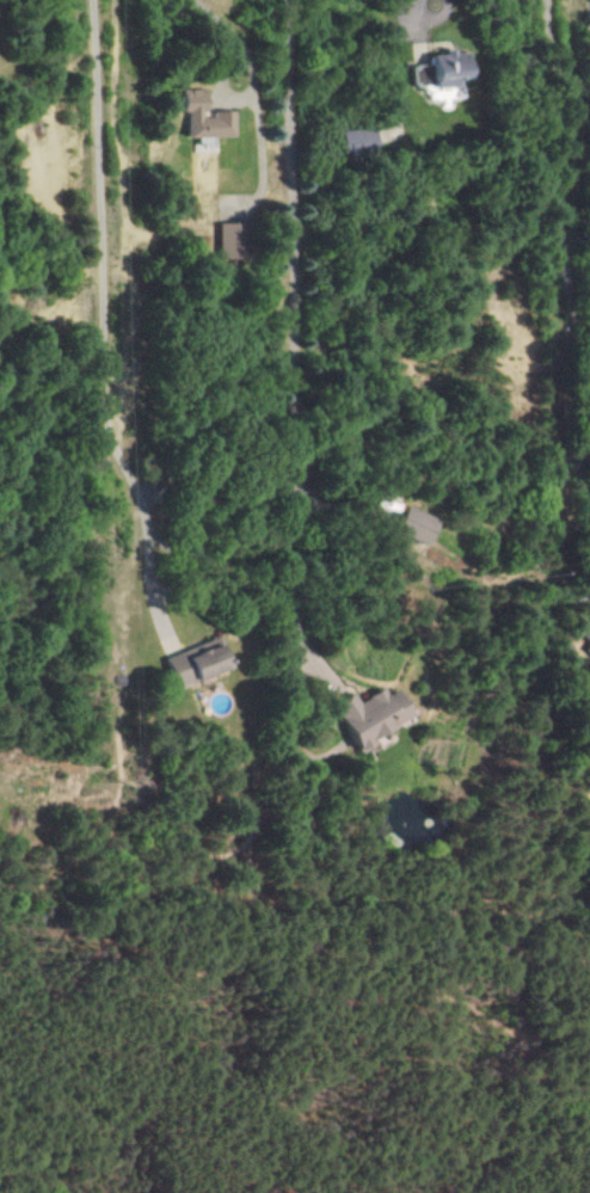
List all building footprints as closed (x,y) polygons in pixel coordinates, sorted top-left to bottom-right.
[(226,137),(226,111),(205,112),(205,118),(196,118),(196,89),(176,90),(177,138),(226,137)] [(371,129),(337,130),(339,156),(372,155),(371,129)] [(231,224),(214,224),(215,258),(232,258),(231,224)] [(391,531),(421,547),(435,521),(405,505),(391,531)] [(580,619),(588,665),(589,664),(589,617),(580,619)] [(171,690),(227,666),(215,636),(158,660),(171,690)] [(405,716),(389,691),(381,696),(376,688),(352,703),(346,694),(325,707),(351,750),(405,716)]
